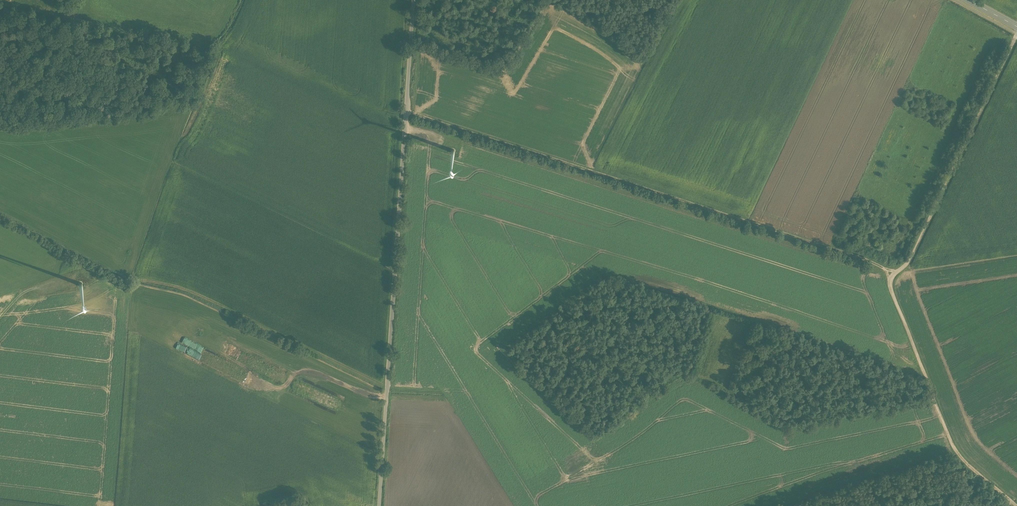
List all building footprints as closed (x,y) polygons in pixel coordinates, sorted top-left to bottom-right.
[(242,317),(245,311),(235,305),(232,312),(242,317)]
